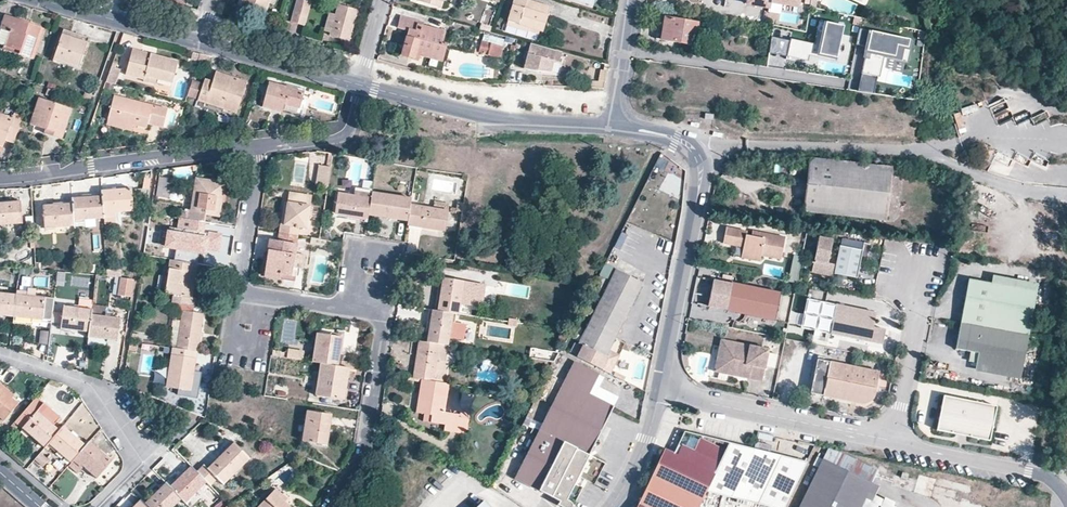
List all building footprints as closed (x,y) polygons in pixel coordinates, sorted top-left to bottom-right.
[(241,6),(265,14),(270,0),(243,0),(241,6)] [(305,0),(297,0),(292,21),(304,25),(311,2),(305,0)] [(443,0),(418,0),(418,1),(441,8),(443,0)] [(528,32),(529,27),(540,30),(542,31),(550,7),(527,0),(514,0),(506,25),(528,32)] [(330,13),(326,27),(332,28),(330,33),(330,36),(345,40),(351,20),(355,21),(358,10),(338,5),(335,14),(330,13)] [(4,45),(20,50),(19,55),(33,60),(44,28),(5,15),(0,30),(0,44),(4,45)] [(402,55),(415,59),(416,55),(421,56),(442,62),(446,45),(442,44),(445,32),(423,26),(424,22),(401,16),(398,27),(409,30),(406,41),(402,55)] [(660,41),(665,17),(660,16),(655,40),(660,41)] [(697,23),(665,17),(660,41),(693,47),(697,23)] [(350,42),(355,21),(351,20),(345,40),(350,42)] [(772,37),(769,53),(786,57),(787,54),(806,58),(808,49),(837,55),(844,26),(819,20),(814,44),(790,39),(790,41),(772,37)] [(481,24),(479,30),(489,33),(491,26),(481,24)] [(867,46),(871,30),(860,28),(856,44),(867,46)] [(63,29),(61,35),(87,43),(89,38),(63,29)] [(910,39),(871,30),(867,46),(858,91),(874,93),(883,54),(895,56),(905,58),(910,39)] [(87,43),(61,35),(53,59),(78,67),(87,43)] [(503,47),(482,41),(479,53),(500,58),(503,47)] [(531,44),(523,69),(531,71),(550,73),(553,62),(558,64),(561,53),(531,44)] [(20,50),(4,45),(3,49),(19,55),(20,50)] [(150,58),(151,53),(133,49),(125,74),(144,79),(143,82),(155,85),(157,79),(172,83),(178,61),(156,55),(155,59),(150,58)] [(902,72),(905,58),(895,56),(892,70),(902,72)] [(120,72),(111,69),(107,82),(116,85),(120,72)] [(598,81),(604,82),(606,71),(600,70),(598,81)] [(230,81),(232,76),(217,71),(213,81),(205,79),(198,101),(207,103),(208,98),(239,108),(247,82),(236,78),(234,82),(230,81)] [(304,91),(269,82),(262,107),(283,112),(283,111),(298,115),(304,91)] [(54,90),(47,88),(45,95),(52,97),(54,90)] [(92,103),(94,96),(85,93),(82,100),(92,103)] [(133,124),(138,125),(147,128),(148,123),(163,127),(168,109),(115,96),(107,121),(132,127),(133,124)] [(208,98),(207,103),(237,113),(239,108),(208,98)] [(36,129),(44,132),(46,127),(64,132),(71,110),(39,99),(30,124),(37,126),(36,129)] [(994,112),(1006,106),(1003,100),(991,105),(994,112)] [(961,108),(962,116),(979,114),(978,106),(961,108)] [(23,116),(14,113),(13,118),(0,113),(0,145),(3,147),(6,141),(14,144),(23,116)] [(131,131),(132,127),(107,121),(106,125),(131,131)] [(46,127),(44,132),(44,133),(61,139),(64,132),(46,127)] [(992,149),(983,145),(980,153),(989,156),(992,149)] [(654,167),(663,171),(668,161),(659,157),(654,167)] [(893,169),(811,160),(805,215),(887,223),(893,169)] [(331,167),(327,166),(319,165),(316,184),(328,186),(331,167)] [(172,175),(161,173),(157,196),(168,198),(172,175)] [(182,209),(181,218),(204,222),(205,215),(206,211),(219,213),(221,203),(224,182),(197,178),(191,211),(182,209)] [(359,218),(368,219),(368,215),(372,192),(373,190),(356,187),(354,195),(338,193),(334,214),(359,218)] [(146,203),(148,188),(135,189),(136,204),(146,203)] [(102,191),(102,195),(104,218),(104,227),(116,226),(116,212),(132,211),(131,189),(102,191)] [(280,225),(279,233),(298,237),(299,228),(306,229),(312,195),(290,192),(286,212),(284,226),(280,225)] [(410,205),(411,198),(372,192),(368,215),(389,219),(408,222),(410,205)] [(102,195),(72,198),(72,203),(74,221),(104,218),(102,195)] [(22,223),(20,201),(0,202),(0,225),(22,223)] [(433,208),(447,211),(449,203),(434,201),(433,208)] [(74,221),(72,203),(43,205),(45,228),(74,226),(74,221)] [(408,222),(407,225),(416,226),(444,231),(447,211),(433,208),(410,205),(408,222)] [(978,228),(993,230),(995,218),(980,216),(978,228)] [(204,222),(181,218),(179,226),(174,225),(173,231),(179,232),(176,250),(174,260),(197,264),(199,249),(220,252),(223,233),(208,231),(207,237),(192,234),(187,233),(188,228),(193,229),(203,230),(204,222)] [(765,239),(753,237),(748,236),(749,231),(728,228),(725,244),(744,248),(742,259),(761,262),(762,256),(782,260),(786,237),(766,234),(765,239)] [(179,232),(173,231),(168,230),(165,248),(176,250),(179,232)] [(298,237),(279,233),(277,241),(269,240),(267,250),(268,250),(264,277),(281,280),(281,276),(286,277),(292,277),(298,237)] [(833,240),(820,237),(812,273),(833,277),(835,265),(828,264),(833,240)] [(866,267),(871,245),(842,240),(836,275),(857,279),(860,266),(866,267)] [(789,282),(797,284),(802,257),(793,256),(789,282)] [(174,260),(171,260),(168,277),(166,291),(165,293),(173,295),(171,302),(194,306),(196,298),(193,298),(194,289),(195,284),(190,284),(191,273),(197,274),(198,264),(197,264),(174,260)] [(578,358),(611,375),(618,360),(607,355),(642,284),(617,271),(579,343),(584,346),(578,358)] [(88,288),(89,278),(72,277),(71,286),(88,288)] [(453,314),(458,315),(460,304),(464,281),(443,277),(441,292),(438,311),(453,314)] [(992,285),(1038,293),(1039,285),(994,277),(992,285)] [(118,295),(131,297),(134,279),(120,278),(118,295)] [(464,281),(460,304),(481,307),(485,284),(464,281)] [(962,321),(1031,334),(1038,293),(992,285),(970,281),(962,321)] [(776,323),(781,295),(715,282),(710,309),(776,323)] [(14,317),(16,294),(0,292),(0,316),(14,317)] [(44,297),(16,294),(14,317),(40,320),(42,320),(52,321),(55,297),(44,296),(44,297)] [(92,305),(93,299),(80,297),(79,308),(92,309),(92,305)] [(115,300),(114,313),(124,313),(125,301),(115,300)] [(874,329),(877,314),(807,300),(801,329),(831,335),(883,346),(886,331),(874,329)] [(171,302),(170,302),(169,310),(182,312),(180,328),(176,348),(197,351),(200,337),(200,332),(203,313),(193,312),(194,306),(171,302)] [(91,314),(107,316),(108,307),(92,305),(92,309),(91,314)] [(61,329),(89,332),(91,314),(92,309),(79,308),(64,306),(61,329)] [(438,311),(432,310),(431,316),(427,342),(439,344),(448,345),(453,314),(438,311)] [(89,332),(88,337),(117,341),(120,318),(107,316),(91,314),(89,332)] [(14,317),(13,325),(31,327),(31,323),(40,324),(40,320),(14,317)] [(1023,373),(1031,334),(962,321),(957,351),(971,353),(969,363),(976,364),(1023,373)] [(176,348),(180,328),(173,327),(170,347),(173,347),(176,348)] [(40,332),(39,344),(48,344),(48,332),(40,332)] [(317,333),(312,362),(321,364),(338,366),(339,356),(340,352),(336,351),(339,337),(317,333)] [(59,345),(60,336),(50,335),(49,344),(59,345)] [(718,338),(716,348),(717,347),(718,348),(719,350),(720,351),(721,353),(720,354),(719,357),(719,358),(716,359),(715,359),(714,358),(711,369),(719,370),(721,369),(726,374),(760,380),(766,347),(718,338)] [(427,342),(418,341),(415,367),(413,378),(421,379),(444,383),(447,361),(446,361),(439,360),(439,362),(437,362),(439,344),(427,342)] [(137,343),(130,342),(129,350),(136,351),(137,343)] [(439,360),(446,361),(448,345),(439,344),(437,362),(439,362),(439,360)] [(195,363),(197,351),(176,348),(173,347),(171,356),(166,387),(178,389),(191,391),(194,371),(195,363)] [(304,362),(305,352),(288,350),(286,359),(304,362)] [(555,362),(560,352),(551,351),(549,354),(534,352),(533,359),(555,362)] [(549,370),(551,370),(555,362),(533,359),(529,358),(528,367),(549,370)] [(881,374),(819,361),(811,397),(865,407),(870,406),(875,402),(881,374)] [(565,382),(515,478),(561,501),(565,503),(567,500),(579,476),(613,407),(589,395),(599,375),(575,363),(565,382)] [(338,366),(321,364),(316,396),(344,400),(349,368),(338,366)] [(1022,381),(1023,373),(976,364),(975,372),(1022,381)] [(349,385),(352,369),(349,368),(344,400),(347,401),(349,385)] [(202,372),(194,371),(191,391),(178,389),(177,395),(198,399),(202,372)] [(549,374),(537,398),(546,402),(558,378),(549,374)] [(0,379),(0,418),(3,420),(17,403),(11,398),(16,392),(0,379)] [(445,412),(449,384),(444,383),(421,379),(417,408),(416,413),(424,415),(423,421),(445,424),(444,431),(465,434),(468,416),(445,412)] [(60,417),(35,397),(14,422),(45,447),(48,443),(60,430),(54,425),(60,417)] [(938,432),(959,437),(960,431),(971,433),(970,439),(991,443),(998,408),(945,398),(938,432)] [(332,415),(307,411),(302,441),(327,445),(331,421),(332,415)] [(63,426),(60,430),(48,443),(71,462),(86,445),(63,426)] [(637,506),(698,506),(706,489),(766,506),(785,506),(807,462),(794,459),(793,462),(764,455),(765,451),(729,442),(725,450),(700,438),(694,450),(684,446),(679,455),(677,454),(674,453),(665,449),(637,506)] [(90,441),(86,445),(71,462),(68,466),(78,474),(83,467),(96,478),(112,460),(90,441)] [(204,464),(197,471),(207,482),(211,485),(219,478),(224,484),(251,458),(234,442),(208,468),(204,464)] [(827,448),(822,459),(871,483),(877,471),(863,465),(842,455),(827,448)] [(297,454),(289,451),(286,457),(290,462),(296,458),(297,454)] [(794,459),(765,451),(764,455),(793,462),(794,459)] [(41,452),(35,459),(45,468),(51,461),(41,452)] [(493,471),(469,457),(466,463),(489,477),(493,471)] [(822,459),(799,506),(877,506),(878,505),(864,498),(871,483),(822,459)] [(197,471),(191,465),(170,486),(182,498),(186,502),(207,482),(197,471)] [(907,491),(911,481),(906,480),(905,481),(902,480),(901,480),(901,479),(899,478),(898,478),(896,478),(895,478),(894,479),(894,481),(893,482),(894,483),(894,484),(891,487),(907,491)] [(955,499),(957,491),(970,493),(971,486),(936,479),(933,494),(955,499)] [(166,482),(145,503),(149,506),(173,506),(182,498),(170,486),(166,482)] [(258,506),(290,506),(286,503),(283,500),(285,497),(276,488),(258,506)] [(141,499),(132,506),(149,506),(145,503),(141,499)]
